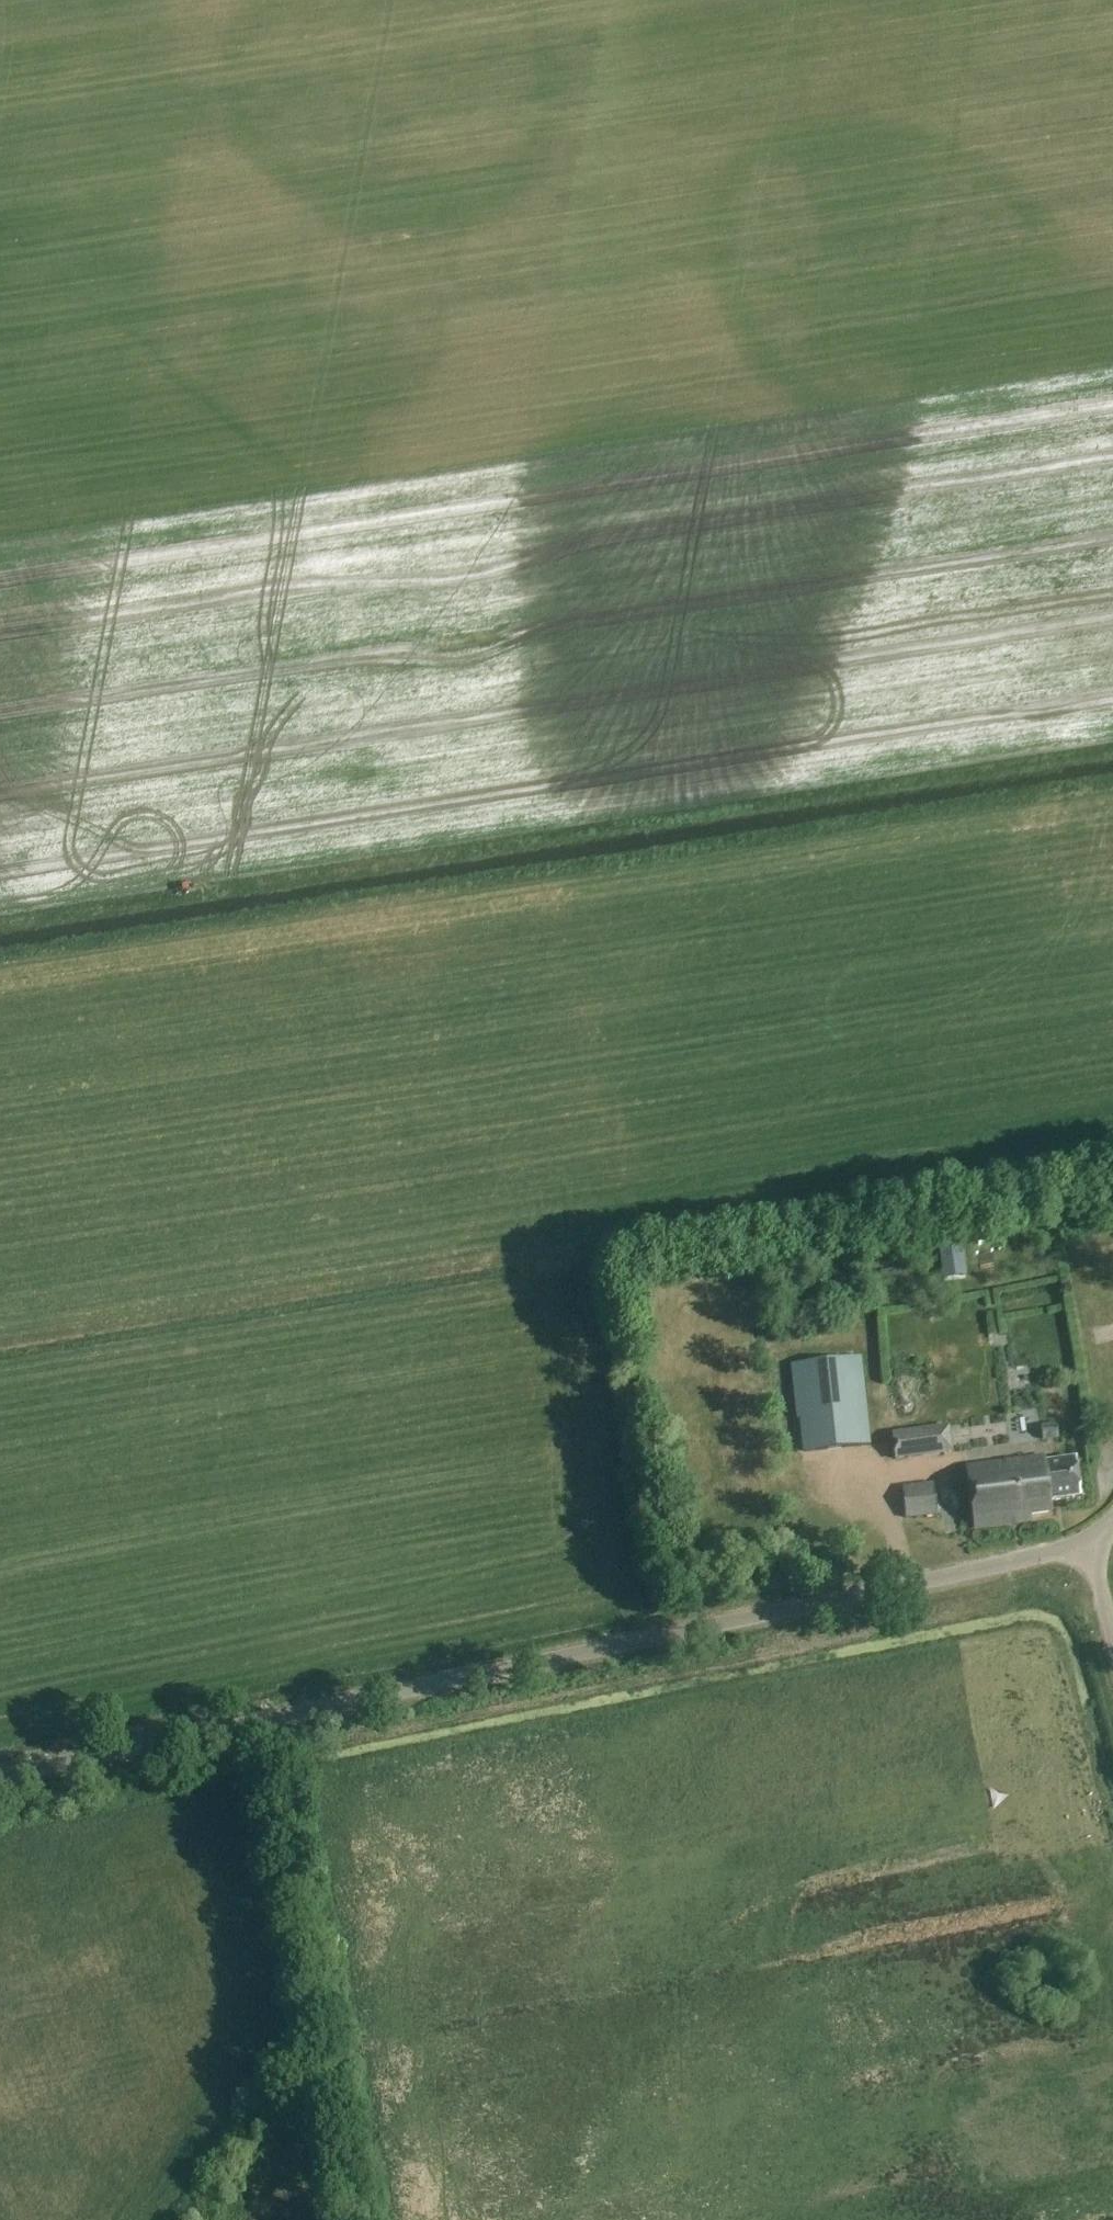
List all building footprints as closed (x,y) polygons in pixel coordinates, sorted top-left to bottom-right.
[(811,1531),(879,1523),(860,1357),(791,1365),(811,1531)] [(1057,1424),(1041,1424),(1042,1439),(1057,1438),(1057,1424)] [(934,1428),(892,1433),(895,1460),(938,1455),(934,1428)] [(1046,1464),(1045,1459),(968,1468),(976,1529),(1032,1522),(1031,1515),(1052,1512),(1050,1501),(1080,1498),(1075,1460),(1046,1464)] [(901,1487),(905,1519),(937,1515),(933,1483),(901,1487)]
